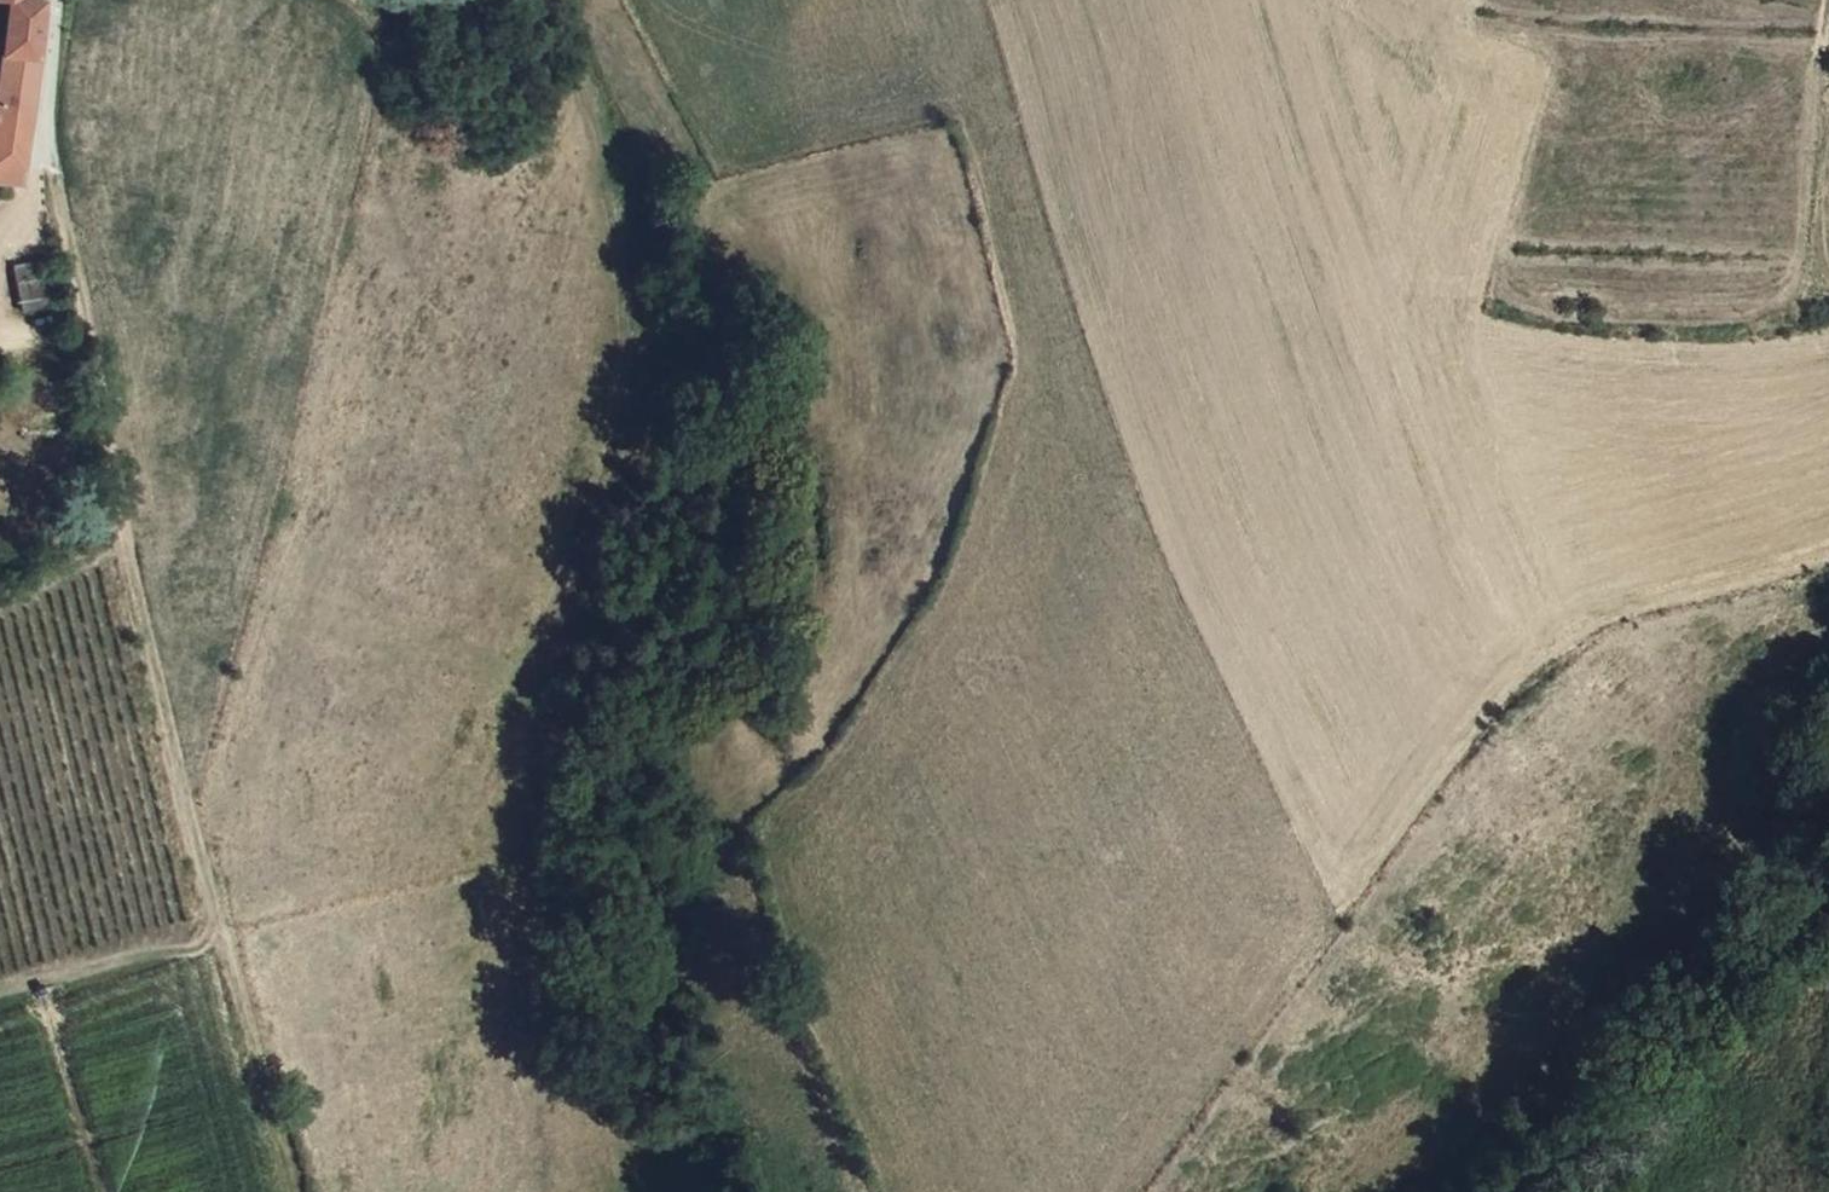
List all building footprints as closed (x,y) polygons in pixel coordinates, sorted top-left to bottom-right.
[(20,172),(21,169),(23,145),(30,68),(37,1),(35,0),(0,0),(0,168),(20,172)] [(19,185),(20,172),(0,168),(0,184),(19,185)]
